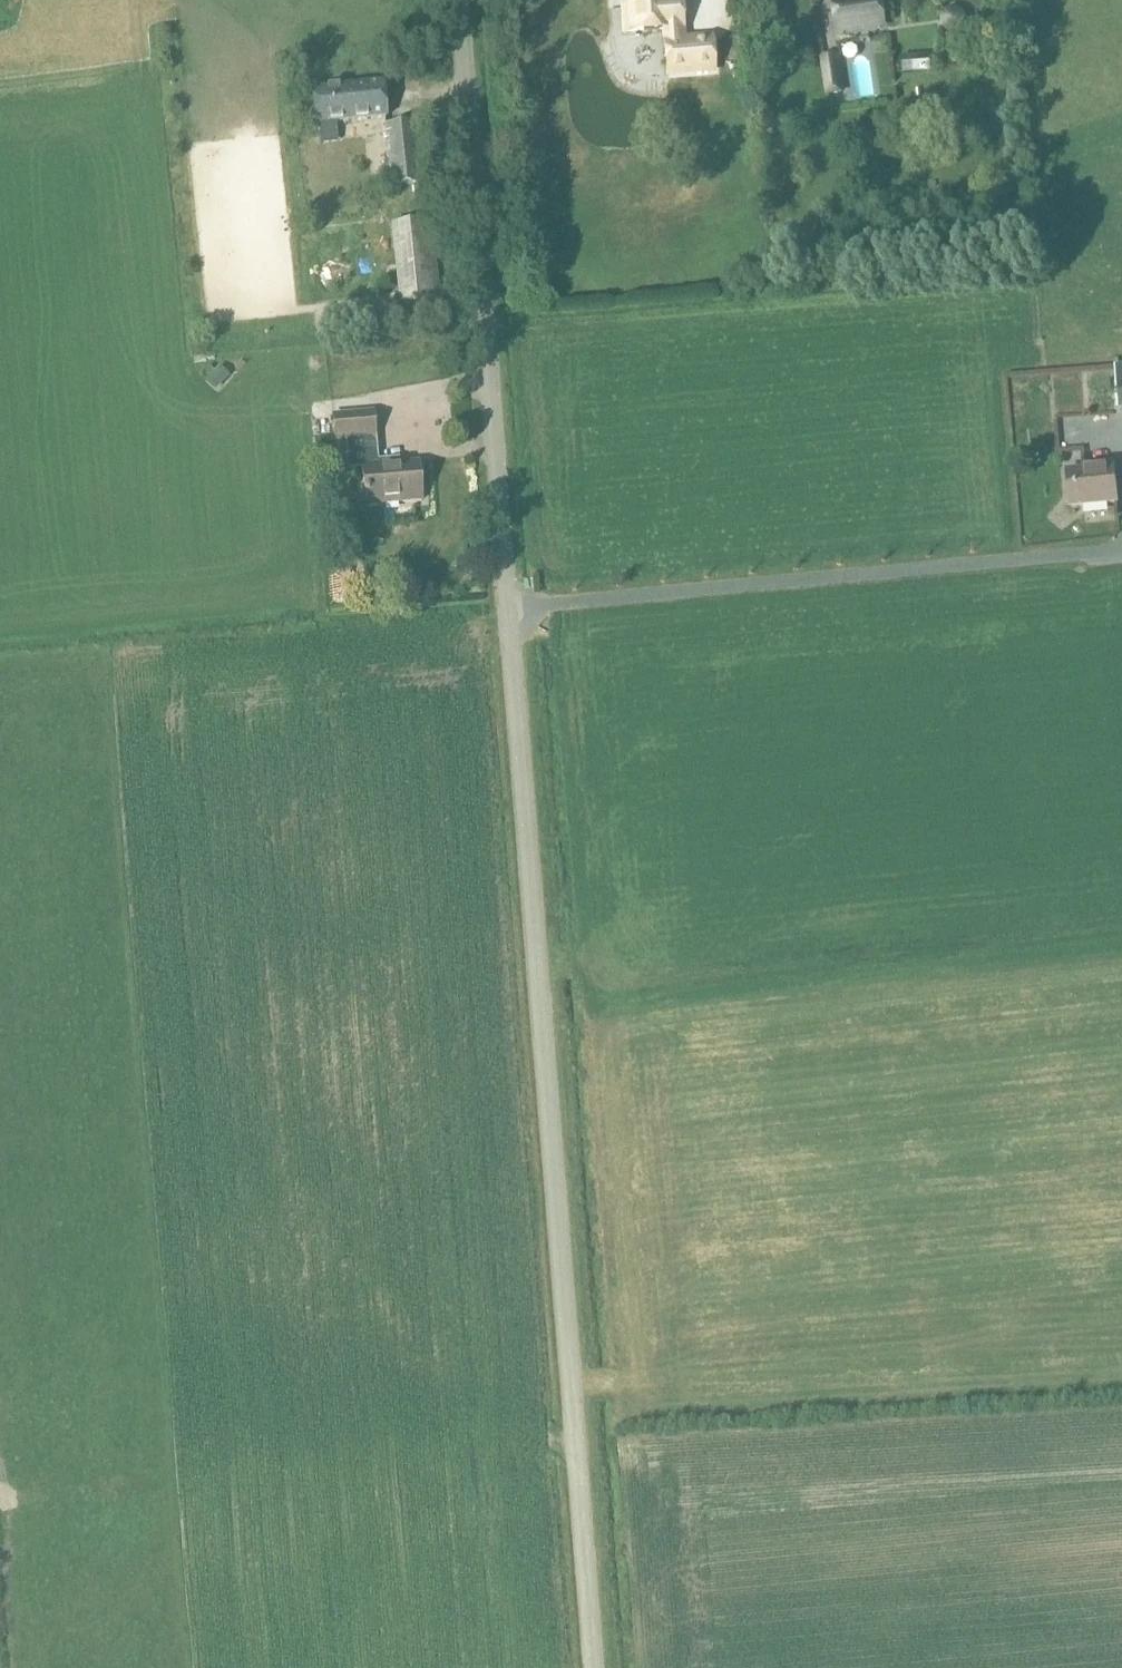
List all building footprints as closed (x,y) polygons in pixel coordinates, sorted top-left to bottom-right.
[(627,5),(620,5),(623,34),(662,33),(665,78),(716,73),(712,35),(685,38),(682,0),(626,0),(627,5)] [(836,31),(884,24),(880,0),(831,0),(836,31)] [(820,57),(825,95),(843,93),(838,55),(820,57)] [(388,119),(384,82),(310,89),(314,127),(388,119)] [(422,182),(416,121),(385,125),(391,187),(422,182)] [(361,341),(360,355),(370,356),(371,341),(361,341)] [(230,377),(219,367),(206,381),(217,391),(230,377)] [(418,464),(380,467),(374,411),(332,414),(335,441),(345,441),(348,471),(363,469),(367,506),(422,502),(418,464)] [(1058,445),(1059,455),(1079,453),(1078,443),(1058,445)] [(1084,467),(1085,471),(1066,473),(1071,509),(1118,505),(1113,464),(1084,467)]
